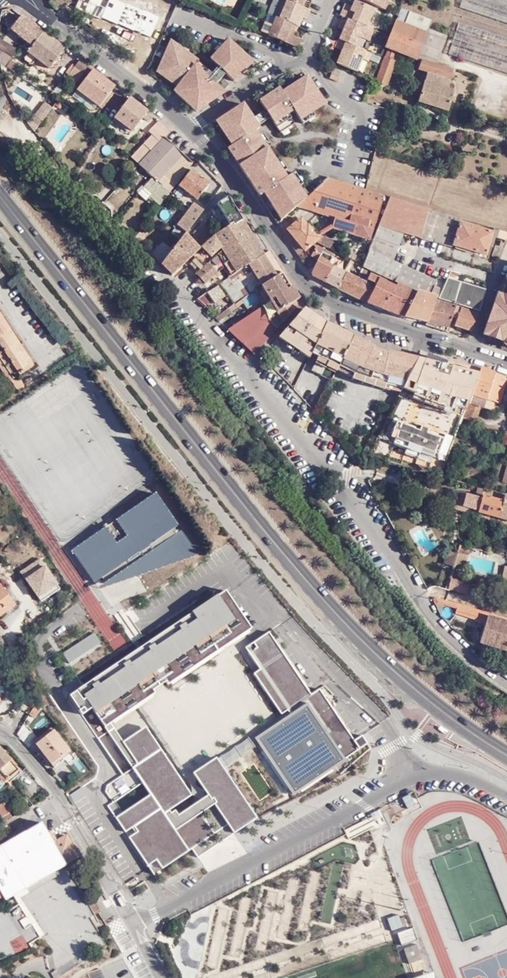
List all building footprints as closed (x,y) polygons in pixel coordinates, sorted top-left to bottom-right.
[(125,2),(117,18),(135,26),(136,22),(154,29),(160,17),(157,16),(160,8),(142,1),(141,0),(121,0),(125,2)] [(301,15),(304,16),(307,18),(311,8),(302,5),(291,0),(287,0),(280,17),(292,23),(296,24),(301,15)] [(345,3),(340,14),(343,16),(367,26),(375,8),(356,0),(355,0),(352,6),(345,3)] [(385,9),(389,0),(365,0),(385,9)] [(460,7),(506,22),(506,0),(462,0),(460,7)] [(422,44),(428,28),(431,19),(401,8),(399,14),(391,31),(422,44)] [(64,48),(21,15),(12,28),(29,42),(24,49),(27,51),(26,52),(28,53),(26,56),(26,60),(29,62),(33,62),(35,58),(49,69),(64,48)] [(280,17),(276,15),(268,34),(298,46),(302,37),(296,35),(297,30),(294,29),(290,27),(292,23),(280,17)] [(374,29),(367,26),(343,16),(338,27),(343,29),(339,39),(356,46),(360,36),(369,40),(374,29)] [(135,26),(117,18),(116,23),(133,30),(135,26)] [(449,54),(506,73),(506,38),(459,22),(449,54)] [(422,44),(441,52),(447,35),(428,28),(422,44)] [(416,59),(422,44),(391,31),(390,35),(385,47),(388,49),(376,80),(386,84),(397,56),(398,52),(416,59)] [(208,68),(205,71),(194,61),(193,63),(187,58),(191,52),(180,43),(171,37),(157,69),(175,82),(177,84),(174,88),(196,109),(225,90),(223,88),(230,80),(222,74),(225,71),(234,79),(253,59),(228,36),(210,56),(218,64),(211,70),(208,68)] [(356,46),(339,39),(338,38),(335,46),(342,50),(337,63),(357,71),(362,58),(368,61),(371,53),(356,46)] [(0,39),(0,57),(1,64),(7,68),(17,50),(0,39)] [(180,43),(191,52),(194,48),(182,39),(180,43)] [(436,65),(441,52),(422,44),(416,59),(423,62),(435,67),(436,65)] [(193,63),(194,61),(198,57),(191,52),(187,58),(193,63)] [(414,63),(416,59),(398,52),(397,56),(414,63)] [(74,79),(85,65),(79,59),(68,75),(74,79)] [(453,70),(436,65),(435,67),(423,62),(420,72),(427,74),(419,101),(448,110),(453,89),(447,87),(449,81),(453,70)] [(111,91),(115,87),(85,65),(74,79),(80,84),(76,89),(94,103),(98,107),(107,96),(111,91)] [(332,71),(330,77),(339,81),(341,75),(332,71)] [(279,87),(259,100),(265,109),(270,117),(280,132),(295,122),(288,113),(293,110),(300,120),(312,112),(325,103),(307,75),(282,91),(279,87)] [(447,87),(453,89),(455,83),(449,81),(447,87)] [(94,103),(76,89),(72,95),(90,109),(94,103)] [(147,111),(129,98),(114,118),(132,132),(143,117),(147,111)] [(44,102),(29,120),(37,127),(52,108),(44,102)] [(243,102),(216,121),(231,144),(231,145),(227,147),(259,195),(263,193),(281,219),(306,197),(298,185),(290,174),(286,177),(278,182),(274,177),(283,171),(275,159),(267,147),(259,135),(255,130),(259,127),(258,125),(253,117),(243,102)] [(265,109),(253,117),(258,125),(270,117),(265,109)] [(147,111),(143,117),(147,121),(151,120),(154,116),(147,111)] [(312,112),(300,120),(303,124),(315,116),(312,112)] [(149,197),(158,206),(192,162),(165,138),(170,132),(159,120),(148,131),(152,134),(131,156),(152,177),(137,194),(144,201),(149,197)] [(262,132),(259,135),(267,147),(271,144),(262,132)] [(279,156),(275,159),(283,171),(287,168),(279,156)] [(196,200),(209,183),(192,169),(179,185),(196,200)] [(286,177),(283,171),(274,177),(278,182),(286,177)] [(295,171),(290,174),(298,185),(302,182),(295,171)] [(328,177),(296,206),(322,214),(334,218),(332,226),(331,228),(369,240),(382,201),(384,193),(379,192),(368,188),(328,177)] [(384,193),(382,201),(387,202),(390,195),(384,193)] [(390,195),(387,202),(379,223),(399,229),(408,201),(390,195)] [(242,219),(228,196),(219,201),(211,211),(215,215),(219,221),(225,228),(242,219)] [(418,235),(426,207),(408,201),(399,229),(405,231),(418,235)] [(189,229),(203,210),(193,202),(177,224),(187,231),(189,229)] [(443,212),(426,207),(418,235),(434,240),(443,212)] [(506,234),(506,232),(493,227),(492,230),(459,220),(459,217),(443,212),(434,240),(485,255),(490,237),(500,239),(498,245),(495,244),(492,255),(498,257),(506,234)] [(322,214),(320,222),(332,226),(334,218),(322,214)] [(215,215),(213,216),(211,218),(216,224),(219,221),(215,215)] [(331,249),(334,243),(323,236),(321,238),(308,221),(305,223),(300,217),(286,228),(304,251),(315,241),(331,249)] [(192,255),(202,267),(221,249),(218,246),(247,227),(242,219),(225,228),(222,230),(218,232),(212,236),(213,237),(201,248),(192,255)] [(379,223),(374,235),(395,244),(399,229),(379,223)] [(134,238),(138,242),(147,230),(142,226),(134,238)] [(250,262),(263,254),(247,227),(218,246),(221,249),(202,267),(196,273),(205,283),(222,268),(225,270),(231,265),(235,272),(250,262)] [(399,245),(405,231),(399,229),(395,244),(399,245)] [(168,255),(161,265),(171,274),(189,257),(192,255),(201,248),(186,232),(174,247),(168,255)] [(394,259),(399,245),(395,244),(374,235),(369,248),(394,259)] [(165,253),(168,255),(174,247),(171,245),(165,253)] [(317,259),(310,273),(325,281),(333,266),(337,256),(317,245),(312,256),(317,259)] [(396,282),(416,292),(436,298),(456,304),(478,310),(484,289),(461,282),(460,285),(446,279),(438,275),(436,279),(394,259),(369,248),(362,266),(371,270),(396,282)] [(259,284),(260,285),(276,275),(263,254),(250,262),(235,272),(221,281),(235,302),(259,284)] [(188,263),(196,273),(202,267),(192,255),(189,257),(191,260),(188,263)] [(348,261),(337,256),(333,266),(343,271),(345,267),(348,261)] [(333,266),(325,281),(338,287),(345,272),(343,271),(333,266)] [(361,268),(357,278),(365,282),(370,273),(371,270),(362,266),(361,268)] [(228,329),(254,353),(297,306),(296,300),(298,298),(282,271),(276,275),(260,285),(269,301),(228,329)] [(345,272),(338,287),(370,304),(403,317),(404,316),(416,293),(416,292),(396,282),(395,285),(370,273),(365,282),(357,278),(345,272)] [(498,291),(484,333),(506,341),(506,294),(498,291)] [(416,293),(404,316),(426,323),(436,299),(416,293)] [(426,323),(426,325),(447,332),(447,331),(452,317),(456,305),(436,299),(426,323)] [(456,305),(452,317),(456,318),(455,325),(471,330),(477,311),(456,305)] [(309,357),(311,353),(325,324),(303,307),(275,339),(309,357)] [(219,321),(231,312),(228,308),(215,318),(219,321)] [(11,380),(18,375),(33,366),(0,316),(0,357),(4,363),(7,368),(4,370),(11,380)] [(404,316),(403,317),(425,326),(426,325),(426,323),(404,316)] [(311,370),(331,380),(335,370),(338,366),(352,337),(325,324),(311,353),(317,356),(311,370)] [(57,328),(49,335),(58,346),(66,339),(57,328)] [(352,337),(338,366),(360,375),(383,383),(401,387),(416,358),(387,352),(386,353),(372,348),(373,347),(352,337)] [(478,374),(416,358),(401,387),(464,411),(467,402),(478,374)] [(11,380),(4,370),(7,368),(4,363),(0,366),(10,381),(11,380)] [(338,366),(335,370),(352,378),(351,379),(383,390),(384,389),(399,392),(401,387),(383,383),(360,375),(338,366)] [(481,367),(470,403),(467,402),(464,411),(462,417),(476,422),(481,407),(483,408),(487,398),(499,403),(506,379),(506,377),(481,367)] [(11,380),(13,384),(21,379),(18,375),(11,380)] [(13,384),(17,390),(24,386),(21,379),(13,384)] [(496,412),(499,403),(487,398),(483,408),(496,412)] [(386,417),(378,433),(406,444),(418,448),(445,459),(452,442),(426,433),(427,430),(419,427),(418,431),(413,429),(413,427),(386,417)] [(418,448),(406,444),(402,453),(414,458),(418,448)] [(434,459),(432,466),(441,469),(443,461),(434,459)] [(476,497),(481,499),(484,489),(479,487),(476,497)] [(504,494),(484,489),(481,499),(476,497),(461,493),(459,500),(457,499),(454,501),(453,505),(455,509),(466,511),(467,507),(479,510),(478,512),(499,517),(504,494)] [(499,517),(506,519),(506,495),(504,494),(499,517)] [(153,499),(73,553),(100,591),(192,558),(153,499)] [(468,547),(461,545),(460,545),(458,546),(457,553),(454,565),(464,567),(468,547)] [(454,565),(457,553),(447,551),(443,563),(453,566),(454,565)] [(16,573),(38,604),(60,590),(38,558),(16,573)] [(468,592),(468,580),(448,580),(448,592),(468,592)] [(0,585),(0,614),(14,604),(0,585)] [(251,626),(226,588),(69,694),(122,774),(107,784),(105,790),(113,802),(108,804),(148,866),(158,859),(164,866),(191,847),(197,856),(257,815),(224,768),(259,744),(290,792),(368,741),(363,733),(354,738),(320,687),(311,693),(268,631),(246,646),(261,668),(255,671),(282,711),(288,707),(291,712),(252,739),(249,735),(218,758),(217,756),(194,772),(228,821),(215,830),(201,810),(185,821),(176,807),(171,810),(170,807),(191,792),(145,725),(123,740),(109,722),(156,691),(153,686),(165,678),(169,681),(251,626)] [(434,597),(433,600),(437,608),(439,603),(457,609),(455,613),(478,620),(485,623),(480,641),(506,650),(506,646),(506,618),(434,597)] [(442,616),(456,628),(458,623),(453,621),(454,618),(455,613),(457,609),(439,603),(437,608),(442,616)] [(476,625),(478,620),(455,613),(454,618),(476,625)] [(69,666),(102,646),(94,633),(61,653),(69,666)] [(108,641),(116,652),(128,643),(121,633),(108,641)] [(41,706),(37,701),(30,712),(35,716),(41,706)] [(21,725),(16,733),(24,742),(28,739),(23,733),(26,727),(21,725)] [(72,755),(52,730),(35,743),(55,768),(72,755)] [(8,779),(19,770),(0,747),(0,769),(8,779)] [(394,816),(406,810),(404,806),(407,804),(409,808),(415,805),(410,794),(389,805),(394,816)] [(2,815),(9,812),(3,802),(0,803),(0,812),(2,815)] [(6,821),(12,817),(9,812),(2,815),(6,821)] [(51,839),(41,822),(0,846),(0,890),(3,895),(4,898),(37,880),(27,863),(15,869),(12,862),(43,845),(56,868),(65,864),(64,863),(51,839)] [(80,854),(66,831),(51,839),(64,863),(80,854)] [(37,880),(56,868),(43,845),(12,862),(15,869),(27,863),(37,880)] [(134,899),(150,890),(145,881),(129,891),(134,899)] [(76,961),(105,946),(96,930),(100,927),(82,892),(62,903),(69,915),(63,918),(70,932),(52,941),(63,961),(73,956),(76,961)] [(86,901),(94,915),(100,911),(92,898),(86,901)] [(16,954),(45,937),(23,901),(5,912),(19,935),(8,942),(16,954)] [(405,928),(403,916),(387,919),(389,931),(405,928)] [(413,929),(398,933),(401,945),(416,942),(413,929)] [(416,945),(404,950),(409,965),(421,961),(416,945)] [(86,974),(88,977),(104,977),(99,968),(86,974)]
